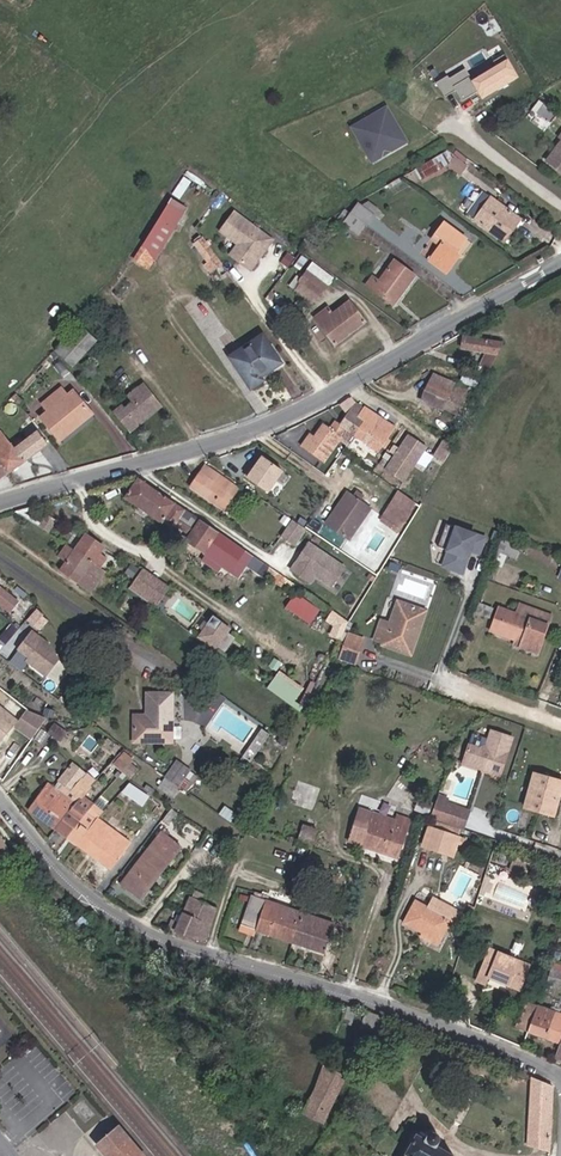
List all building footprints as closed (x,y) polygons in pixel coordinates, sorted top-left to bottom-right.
[(506,54),(469,73),(465,65),(436,80),(443,95),(456,88),(461,98),(476,90),(480,97),(518,78),(506,54)] [(533,109),(542,114),(548,107),(534,97),(528,104),(523,101),(521,104),(530,112),(531,112),(533,109)] [(368,162),(408,143),(390,103),(350,121),(368,162)] [(554,124),(549,130),(551,132),(550,133),(537,152),(537,153),(552,165),(556,167),(560,162),(560,129),(554,124)] [(438,147),(410,175),(420,183),(440,160),(451,168),(458,160),(450,154),(449,155),(438,147)] [(420,183),(410,175),(406,179),(416,188),(420,183)] [(496,186),(488,181),(486,185),(494,190),(496,186)] [(489,198),(478,191),(463,211),(494,234),(509,212),(491,197),(489,198)] [(349,211),(356,216),(363,207),(348,195),(341,205),(342,205),(349,211)] [(342,205),(341,205),(336,202),(330,211),(331,212),(337,217),(349,225),(356,216),(349,211),(342,205)] [(234,242),(226,254),(252,270),(274,236),(230,208),(216,230),(234,242)] [(433,215),(421,231),(429,237),(418,252),(436,265),(449,249),(445,245),(455,231),(433,215)] [(165,227),(149,216),(132,243),(145,259),(165,227)] [(294,233),(306,243),(310,238),(298,228),(294,233)] [(191,242),(213,270),(223,262),(201,234),(191,242)] [(384,286),(389,290),(403,269),(404,268),(385,254),(372,270),(370,272),(364,268),(356,278),(366,285),(378,294),(384,286)] [(298,263),(290,274),(309,288),(316,277),(298,263)] [(286,279),(289,282),(304,294),(309,288),(290,274),(286,279)] [(383,297),(389,290),(384,286),(378,294),(383,297)] [(313,315),(309,318),(326,342),(357,318),(342,295),(322,308),(318,302),(308,309),(313,315)] [(313,315),(308,309),(305,311),(309,318),(313,315)] [(252,331),(221,353),(242,383),(255,375),(252,371),(270,357),(252,331)] [(66,332),(45,357),(61,371),(81,346),(66,332)] [(455,369),(476,378),(492,345),(454,333),(451,346),(471,351),(468,360),(473,362),(471,367),(458,362),(455,369)] [(462,392),(426,378),(415,403),(451,417),(462,392)] [(121,435),(139,417),(132,412),(142,402),(136,396),(129,388),(118,399),(122,402),(114,410),(111,408),(104,414),(103,415),(121,435)] [(33,416),(54,439),(80,416),(59,393),(33,416)] [(148,408),(142,402),(132,412),(139,417),(148,408)] [(349,414),(355,406),(351,402),(344,411),(337,406),(326,419),(324,417),(319,424),(329,432),(336,436),(340,431),(351,415),(349,414)] [(397,438),(355,406),(349,414),(351,415),(340,431),(364,448),(378,458),(387,446),(386,444),(387,441),(391,445),(397,438)] [(28,420),(48,443),(54,439),(33,416),(28,420)] [(329,432),(319,424),(313,421),(305,429),(301,427),(291,438),(312,454),(329,432)] [(417,431),(405,423),(401,429),(412,437),(417,431)] [(0,444),(0,455),(14,470),(37,451),(16,431),(0,444)] [(361,453),(364,448),(340,431),(336,436),(361,453)] [(64,449),(54,439),(48,443),(58,454),(64,449)] [(267,490),(278,465),(252,454),(241,479),(267,490)] [(0,455),(0,481),(14,470),(0,455)] [(197,466),(184,486),(219,509),(232,490),(197,466)] [(167,532),(180,513),(140,486),(134,482),(118,504),(154,528),(156,525),(167,532)] [(332,484),(320,501),(323,504),(314,517),(333,531),(353,501),(354,499),(332,484)] [(396,490),(379,514),(389,522),(387,525),(395,532),(413,502),(396,490)] [(389,522),(379,514),(376,519),(387,525),(389,522)] [(290,518),(280,534),(295,544),(305,527),(290,518)] [(450,523),(437,565),(463,573),(470,551),(482,555),(488,535),(450,523)] [(237,532),(226,524),(220,534),(231,541),(237,532)] [(203,554),(214,536),(198,525),(185,545),(200,556),(203,554)] [(242,554),(214,536),(203,554),(229,572),(242,554)] [(82,565),(91,572),(98,563),(90,557),(95,551),(79,537),(66,554),(76,561),(82,565)] [(287,568),(309,582),(313,575),(330,587),(345,564),(307,539),(287,568)] [(515,555),(519,545),(503,539),(499,550),(515,555)] [(67,564),(66,554),(57,549),(49,559),(61,568),(67,564)] [(97,576),(91,572),(82,565),(76,561),(66,554),(67,564),(61,568),(89,587),(97,576)] [(89,587),(61,568),(49,559),(45,564),(54,570),(52,573),(82,595),(89,587)] [(124,582),(130,573),(123,568),(117,578),(124,582)] [(154,589),(136,577),(126,590),(144,602),(154,589)] [(159,593),(154,589),(144,602),(149,606),(159,593)] [(292,591),(284,607),(312,622),(320,606),(292,591)] [(123,603),(119,609),(127,614),(131,609),(123,603)] [(385,619),(406,627),(411,611),(392,603),(385,619)] [(535,627),(539,618),(509,607),(506,616),(535,627)] [(124,618),(127,614),(119,609),(116,612),(124,618)] [(524,655),(535,627),(506,616),(489,610),(480,632),(503,641),(510,643),(509,648),(524,655)] [(411,611),(406,627),(412,629),(418,613),(411,611)] [(195,637),(226,653),(237,631),(206,616),(195,637)] [(412,629),(406,627),(385,619),(384,624),(375,620),(367,640),(375,643),(374,646),(402,657),(412,629)] [(12,647),(42,673),(60,652),(30,626),(12,647)] [(347,637),(344,646),(355,650),(358,642),(347,637)] [(338,643),(334,652),(341,655),(344,646),(338,643)] [(344,646),(341,655),(352,659),(355,650),(344,646)] [(349,665),(352,659),(341,655),(338,662),(349,665)] [(292,704),(302,687),(274,671),(265,687),(292,704)] [(143,725),(130,725),(131,749),(168,749),(168,748),(168,700),(143,700),(143,725)] [(33,723),(24,717),(20,722),(28,729),(33,723)] [(3,720),(0,724),(0,738),(10,725),(3,720)] [(60,731),(49,722),(43,730),(55,738),(60,731)] [(472,753),(461,749),(455,768),(471,773),(474,772),(479,773),(480,777),(492,781),(505,742),(483,735),(478,750),(472,753)] [(114,775),(120,768),(122,765),(114,758),(106,768),(114,775)] [(28,813),(52,832),(76,798),(85,787),(78,781),(82,775),(72,767),(57,785),(65,792),(61,797),(46,787),(28,813)] [(127,774),(120,768),(114,775),(121,780),(127,774)] [(175,768),(164,783),(176,792),(187,777),(175,768)] [(526,778),(518,803),(546,813),(554,786),(526,778)] [(176,792),(164,783),(157,792),(169,802),(176,792)] [(134,808),(140,799),(125,788),(118,796),(134,808)] [(87,806),(76,798),(52,832),(62,840),(87,806)] [(424,806),(413,801),(409,812),(420,816),(424,806)] [(544,820),(546,813),(518,803),(516,811),(544,820)] [(456,805),(452,804),(450,810),(463,814),(465,809),(456,806),(456,805)] [(97,814),(87,806),(62,840),(73,848),(93,821),(97,814)] [(437,823),(445,826),(450,810),(442,807),(437,823)] [(457,830),(463,814),(450,810),(445,826),(457,830)] [(470,817),(463,814),(457,830),(465,833),(470,817)] [(226,815),(221,822),(229,827),(234,820),(226,815)] [(391,861),(402,825),(391,821),(388,832),(365,825),(366,819),(354,815),(344,847),(391,861)] [(234,820),(229,827),(236,832),(241,825),(234,820)] [(94,863),(114,835),(93,821),(73,848),(94,863)] [(295,831),(289,847),(297,849),(303,851),(309,835),(305,834),(295,831)] [(452,843),(422,832),(416,851),(446,861),(452,843)] [(149,833),(130,860),(110,887),(131,901),(137,894),(134,891),(148,872),(161,854),(164,856),(170,848),(149,833)] [(122,841),(114,835),(94,863),(102,869),(122,841)] [(509,866),(493,860),(491,870),(506,875),(509,866)] [(209,920),(211,921),(214,915),(199,907),(203,900),(191,894),(188,900),(186,899),(183,905),(209,920)] [(258,937),(291,949),(296,932),(285,928),(288,915),(251,903),(241,931),(258,937)] [(171,922),(165,931),(161,937),(172,942),(175,936),(186,942),(196,943),(209,920),(183,905),(181,904),(171,922)] [(408,907),(398,928),(416,937),(432,946),(443,925),(408,907)] [(296,932),(291,949),(323,959),(333,929),(288,915),(285,928),(296,932)] [(159,927),(165,931),(171,922),(165,918),(159,927)] [(255,944),(258,937),(241,931),(239,939),(255,944)] [(529,973),(490,956),(478,986),(488,991),(492,984),(519,996),(529,973)] [(549,977),(545,990),(559,994),(560,987),(560,980),(549,977)] [(359,1013),(352,1010),(345,1028),(353,1030),(359,1013)] [(533,1018),(526,1038),(558,1049),(560,1039),(560,1020),(535,1012),(533,1018)] [(515,1035),(526,1038),(533,1018),(521,1016),(515,1035)] [(380,1020),(369,1017),(363,1033),(382,1040),(389,1023),(380,1020)] [(349,1079),(326,1066),(319,1086),(305,1113),(325,1123),(349,1079)] [(551,1123),(551,1093),(528,1082),(527,1153),(550,1154),(550,1145),(550,1144),(551,1124),(551,1123)] [(115,1130),(96,1146),(105,1155),(138,1155),(115,1130)] [(410,1155),(444,1155),(437,1152),(438,1147),(436,1142),(432,1139),(427,1139),(422,1144),(418,1142),(410,1155)]
